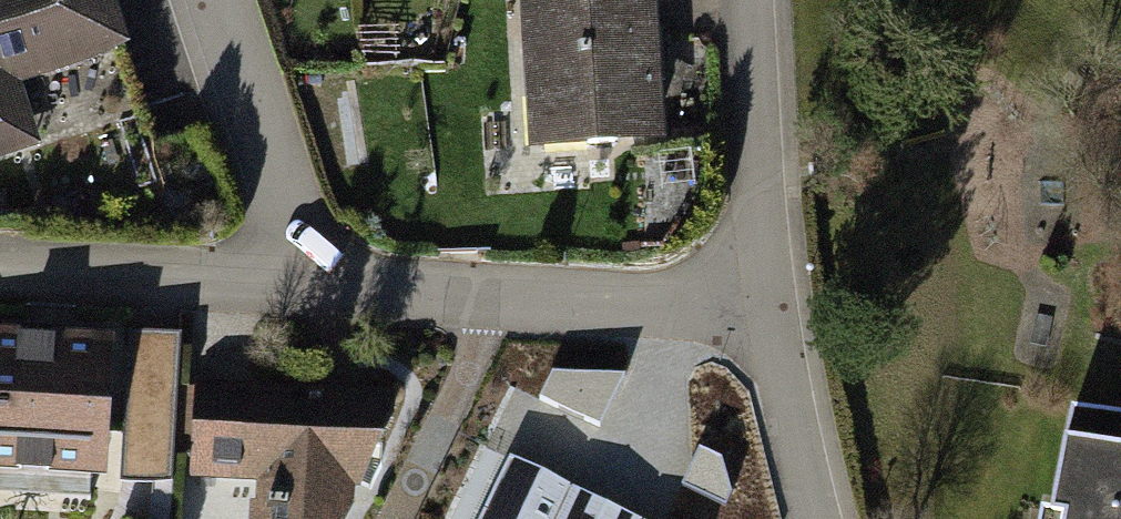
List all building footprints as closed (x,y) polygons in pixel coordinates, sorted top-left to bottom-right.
[(26,145),(71,129),(53,76),(155,41),(141,0),(0,0),(0,70),(26,145)] [(696,0),(566,0),(563,123),(693,126),(696,0)] [(98,463),(105,343),(0,337),(0,458),(98,463)] [(564,366),(551,404),(612,425),(625,387),(564,366)] [(199,385),(194,466),(262,471),(259,518),(324,518),(337,490),(361,493),(402,399),(199,385)] [(1076,416),(1056,518),(1120,518),(1120,425),(1076,416)] [(516,452),(482,518),(651,518),(516,452)]
